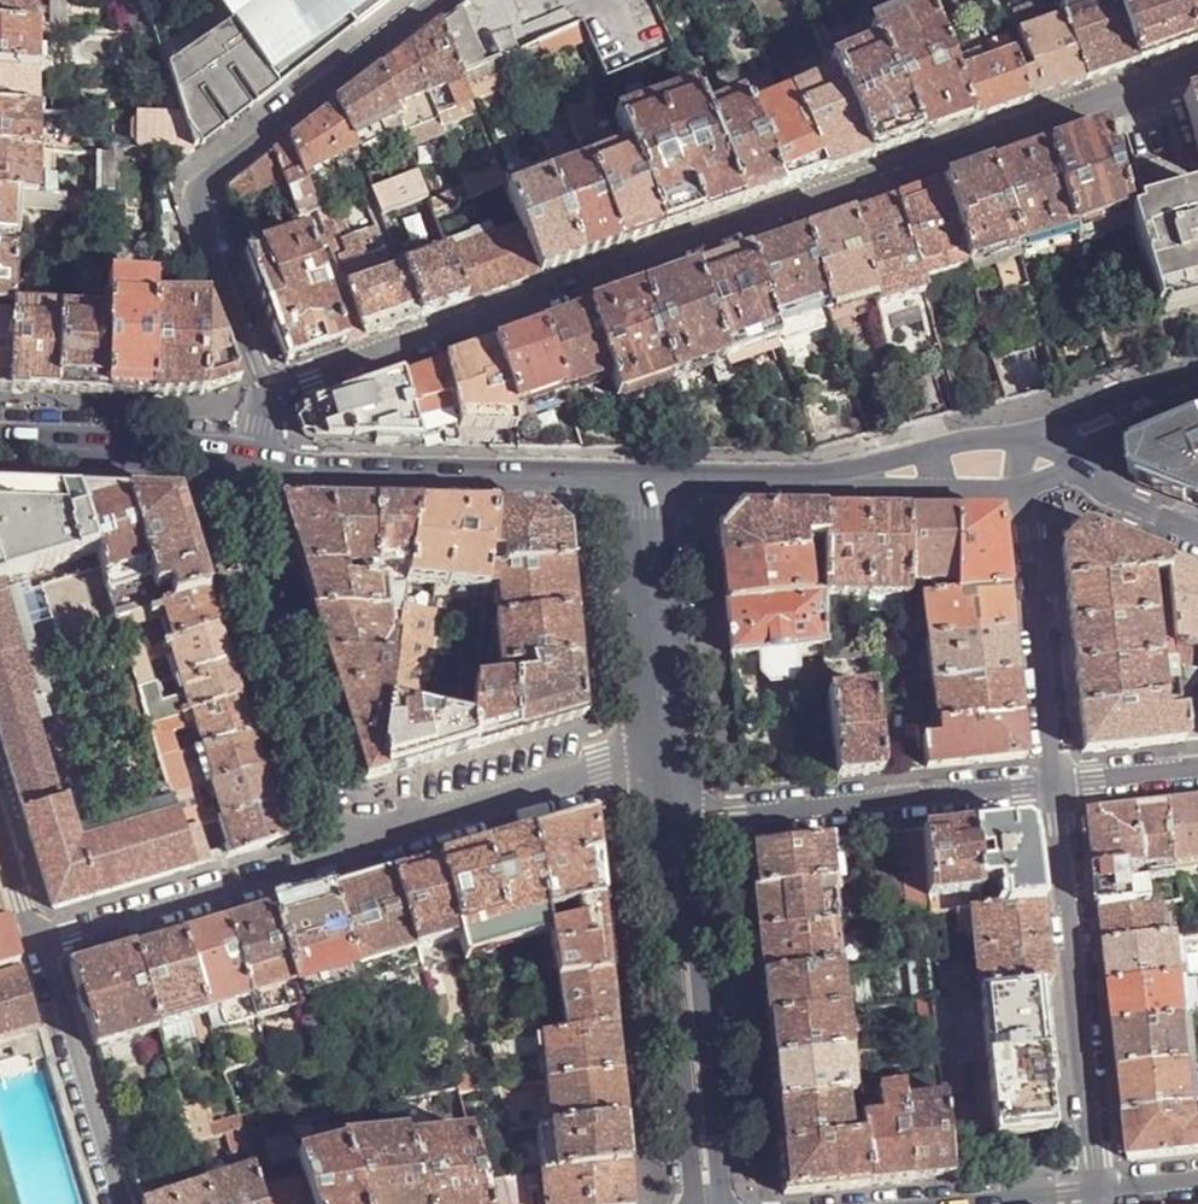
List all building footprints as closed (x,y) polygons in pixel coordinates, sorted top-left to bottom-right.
[(37,32),(37,21),(37,15),(37,0),(0,0),(0,32),(37,32)] [(131,33),(133,33),(153,33),(143,0),(131,0),(131,33)] [(179,116),(192,155),(355,28),(359,25),(391,0),(267,0),(233,24),(166,73),(179,116)] [(227,16),(249,0),(217,0),(227,16)] [(267,0),(249,0),(227,16),(233,24),(267,0)] [(441,22),(466,88),(501,73),(499,64),(537,47),(535,44),(578,28),(584,42),(601,83),(676,51),(656,3),(654,0),(469,0),(441,22)] [(846,5),(843,6),(851,24),(864,17),(860,8),(856,0),(844,0),(846,5)] [(860,8),(876,0),(856,0),(860,8)] [(924,2),(925,7),(929,17),(934,15),(936,13),(931,0),(929,0),(924,2)] [(1057,9),(1055,1),(1037,6),(1035,0),(1003,0),(1030,71),(1021,74),(1019,75),(1029,101),(1041,96),(1073,84),(1083,81),(1057,9)] [(1057,9),(1083,81),(1111,71),(1136,62),(1114,0),(1080,0),(1057,9)] [(1114,0),(1136,62),(1162,53),(1184,45),(1192,42),(1179,0),(1114,0)] [(1192,42),(1197,40),(1197,0),(1179,0),(1192,42)] [(925,7),(869,29),(875,42),(918,141),(946,130),(970,121),(952,75),(931,82),(924,64),(945,56),(942,48),(929,17),(925,7)] [(37,21),(37,32),(52,32),(51,21),(37,21)] [(411,45),(436,113),(451,107),(453,109),(471,101),(469,95),(466,88),(441,22),(423,36),(411,45)] [(541,57),(584,42),(578,28),(535,44),(537,47),(541,57)] [(37,63),(37,32),(0,32),(0,72),(38,72),(52,72),(71,72),(71,63),(37,63)] [(950,46),(942,48),(945,56),(947,62),(978,52),(982,64),(952,75),(970,121),(1000,111),(1029,101),(1019,75),(1021,74),(1007,36),(954,56),(950,46)] [(875,42),(828,66),(830,72),(869,158),(891,150),(918,141),(875,42)] [(436,113),(411,45),(391,60),(377,71),(400,130),(402,134),(438,119),(436,113)] [(541,57),(537,47),(499,64),(501,73),(503,75),(541,57)] [(978,52),(947,62),(952,75),(982,64),(978,52)] [(353,152),(400,130),(377,71),(351,91),(334,105),(352,148),(353,152)] [(38,113),(38,72),(0,72),(0,112),(38,113)] [(830,72),(788,92),(824,174),(847,166),(869,158),(830,72)] [(156,73),(156,116),(179,116),(166,73),(156,73)] [(503,75),(501,73),(466,88),(469,95),(505,81),(503,75)] [(723,103),(701,113),(739,204),(763,195),(780,189),(746,111),(730,73),(713,80),(718,92),(723,103)] [(692,90),(614,117),(619,130),(626,147),(660,232),(681,225),(725,209),(739,204),(701,113),(696,100),(692,90)] [(1184,96),(1188,113),(1197,149),(1197,91),(1184,96)] [(718,92),(696,100),(701,113),(723,103),(718,92)] [(788,92),(746,111),(780,189),(805,180),(824,174),(788,92)] [(578,104),(563,109),(578,146),(593,140),(578,104)] [(304,177),(352,148),(334,105),(309,123),(290,138),(304,177)] [(38,137),(38,113),(0,112),(0,153),(39,153),(57,154),(68,154),(67,145),(66,138),(38,137)] [(1158,308),(1158,311),(1170,308),(1169,305),(1175,304),(1176,306),(1190,302),(1189,300),(1195,299),(1197,298),(1197,149),(1188,113),(1149,127),(1124,136),(1144,209),(1127,214),(1130,228),(1154,310),(1158,308)] [(136,115),(136,150),(156,151),(171,151),(176,167),(192,155),(179,116),(156,116),(136,115)] [(1076,134),(1045,145),(1071,235),(1074,245),(1130,228),(1127,214),(1102,125),(1076,134)] [(394,154),(407,148),(402,134),(400,130),(353,152),(360,168),(372,163),(370,157),(391,148),(394,154)] [(593,140),(578,146),(578,148),(586,163),(626,147),(619,130),(593,140)] [(296,213),(315,207),(313,204),(304,177),(290,138),(280,144),(272,150),(283,182),(296,213)] [(67,145),(68,154),(77,154),(77,146),(67,145)] [(1071,235),(1045,145),(1014,156),(988,166),(1014,252),(1071,235)] [(626,147),(586,163),(619,247),(642,238),(660,232),(626,147)] [(578,148),(539,163),(545,177),(586,163),(578,148)] [(229,206),(283,182),(272,150),(227,187),(225,194),(229,206)] [(21,194),(40,195),(39,175),(39,153),(0,153),(0,194),(21,194)] [(113,155),(97,154),(96,196),(113,197),(113,155)] [(499,171),(492,154),(484,157),(489,167),(490,166),(493,173),(499,171)] [(454,162),(459,174),(469,170),(464,159),(454,162)] [(367,189),(416,172),(411,160),(364,177),(364,179),(363,179),(367,189)] [(586,163),(545,177),(579,261),(600,253),(619,247),(586,163)] [(966,266),(990,259),(1001,296),(1025,289),(1014,252),(988,166),(967,173),(942,182),(966,266)] [(504,185),(499,171),(493,173),(463,185),(464,188),(468,198),(491,190),(504,185)] [(379,215),(426,198),(416,172),(367,189),(378,216),(379,215)] [(40,195),(56,195),(56,188),(56,176),(39,175),(40,195)] [(545,177),(507,192),(515,213),(520,226),(538,276),(565,266),(579,261),(545,177)] [(919,280),(966,266),(942,182),(914,191),(895,198),(919,280)] [(507,192),(504,185),(491,190),(501,218),(515,213),(507,192)] [(455,204),(468,198),(464,188),(451,193),(455,204)] [(18,236),(20,212),(21,194),(0,194),(0,235),(18,236)] [(40,195),(21,194),(20,212),(65,213),(67,196),(62,195),(56,195),(40,195)] [(112,213),(113,197),(96,196),(67,196),(65,213),(112,213)] [(431,212),(447,207),(443,196),(427,202),(431,212)] [(315,207),(318,216),(331,209),(328,198),(313,204),(315,207)] [(876,307),(923,294),(919,280),(895,198),(870,207),(849,214),(872,296),(876,307)] [(827,310),(872,296),(849,214),(825,223),(802,231),(823,297),(827,310)] [(375,230),(347,242),(340,222),(323,230),(324,234),(329,248),(336,268),(347,264),(382,249),(375,230)] [(443,245),(446,253),(465,302),(507,287),(538,276),(520,226),(493,236),(490,227),(443,245)] [(769,315),(823,297),(802,231),(773,242),(747,251),(769,315)] [(313,261),(311,255),(310,251),(303,233),(244,254),(285,365),(315,355),(345,344),(317,270),(313,261)] [(311,255),(317,253),(329,248),(324,234),(312,238),(316,249),(310,251),(311,255)] [(13,305),(17,249),(0,249),(0,305),(13,305)] [(763,345),(777,340),(775,335),(769,315),(747,251),(721,260),(693,270),(722,359),(763,345)] [(320,259),(317,253),(311,255),(313,261),(320,259)] [(446,253),(401,270),(420,317),(444,309),(465,302),(446,253)] [(392,328),(412,321),(420,317),(401,270),(393,273),(354,288),(347,264),(336,268),(341,280),(361,338),(368,336),(392,328)] [(341,280),(332,284),(325,266),(317,270),(345,344),(354,341),(361,338),(341,280)] [(640,289),(670,379),(677,401),(690,396),(683,374),(709,364),(715,387),(730,382),(724,366),(722,359),(693,270),(662,281),(640,289)] [(155,282),(110,280),(109,292),(154,294),(155,282)] [(616,398),(670,379),(640,289),(609,300),(586,308),(608,376),(616,398)] [(80,293),(79,311),(101,311),(101,306),(90,306),(90,293),(89,293),(89,290),(82,290),(82,293),(80,293)] [(154,294),(109,292),(109,304),(107,396),(130,397),(151,398),(154,300),(154,294)] [(832,323),(877,311),(876,307),(872,296),(827,310),(829,318),(832,323)] [(775,335),(829,318),(827,310),(823,297),(769,315),(775,335)] [(206,300),(154,300),(151,398),(176,396),(205,394),(206,300)] [(210,300),(208,300),(206,300),(205,394),(223,387),(240,382),(210,300)] [(107,396),(109,304),(101,304),(101,306),(101,311),(79,311),(61,310),(57,394),(84,395),(107,396)] [(13,318),(10,392),(37,393),(57,394),(61,310),(13,308),(13,318)] [(562,393),(608,376),(586,308),(561,317),(539,325),(562,393)] [(0,318),(0,392),(10,392),(13,318),(0,318)] [(516,408),(562,393),(539,325),(516,333),(493,341),(495,349),(516,408)] [(482,354),(495,349),(493,341),(469,349),(472,358),(482,354)] [(722,359),(724,366),(765,351),(763,345),(722,359)] [(1027,395),(1056,388),(1043,348),(993,362),(1003,402),(1027,395)] [(490,427),(515,427),(514,421),(514,409),(516,408),(495,349),(482,354),(472,358),(469,349),(467,351),(487,406),(490,427)] [(456,426),(490,427),(487,406),(467,351),(454,355),(441,360),(452,408),(456,426)] [(456,426),(452,408),(441,360),(421,367),(399,374),(413,421),(418,441),(445,434),(447,444),(460,445),(456,426)] [(926,421),(941,418),(928,368),(896,377),(909,426),(926,421)] [(313,441),(419,443),(418,441),(413,421),(399,374),(352,391),(302,409),(313,441)] [(514,421),(566,404),(562,393),(516,408),(514,409),(514,421)] [(1135,449),(1136,478),(1197,502),(1197,422),(1166,435),(1135,449)] [(2,584),(99,555),(80,492),(0,490),(0,585),(2,584)] [(127,572),(149,565),(129,494),(102,493),(80,492),(99,555),(106,579),(127,572)] [(160,495),(129,494),(149,565),(152,575),(158,593),(170,589),(174,602),(209,591),(179,496),(160,495)] [(344,567),(331,501),(282,500),(280,502),(293,543),(302,569),(344,567)] [(375,568),(377,502),(351,502),(331,501),(344,567),(375,568)] [(410,569),(421,503),(399,503),(377,502),(375,568),(392,568),(410,569)] [(489,571),(496,505),(452,504),(421,503),(410,569),(409,578),(486,594),(487,591),(489,571)] [(489,571),(571,562),(570,548),(568,532),(541,507),(496,505),(489,571)] [(721,563),(805,554),(803,542),(823,540),(824,510),(740,510),(717,534),(719,550),(721,563)] [(839,510),(824,510),(823,540),(823,552),(823,593),(822,595),(865,596),(865,511),(839,510)] [(865,596),(907,596),(908,585),(907,511),(884,511),(865,511),(865,596)] [(907,511),(908,585),(956,585),(956,512),(929,511),(907,511)] [(974,512),(956,512),(956,585),(956,594),(1007,589),(999,513),(974,512)] [(1063,547),(1066,581),(1151,570),(1159,569),(1168,567),(1167,555),(1126,540),(1083,523),(1063,547)] [(723,585),(725,603),(809,594),(805,554),(721,563),(723,585)] [(1167,555),(1168,567),(1169,575),(1173,611),(1176,639),(1197,646),(1197,568),(1190,565),(1167,555)] [(571,562),(489,571),(487,591),(498,590),(501,622),(576,614),(573,583),(571,562)] [(130,581),(152,575),(149,565),(127,572),(130,581)] [(314,610),(389,611),(387,580),(346,578),(344,567),(302,569),(310,597),(314,610)] [(1169,575),(1168,567),(1159,569),(1160,576),(1169,575)] [(392,577),(392,568),(375,568),(375,576),(392,577)] [(1069,606),(1071,623),(1155,613),(1151,570),(1066,581),(1069,606)] [(159,607),(161,606),(152,575),(130,581),(127,572),(106,579),(104,579),(117,620),(131,615),(159,607)] [(0,585),(0,731),(25,816),(62,804),(30,699),(37,696),(2,584),(0,585)] [(1009,606),(1007,589),(956,594),(922,598),(927,640),(1012,631),(1009,606)] [(170,641),(220,626),(214,608),(209,591),(174,602),(161,606),(159,607),(163,618),(170,641)] [(809,594),(725,603),(726,613),(730,655),(732,655),(760,652),(793,649),(822,645),(822,642),(822,595),(823,593),(809,594)] [(392,695),(422,703),(437,610),(406,601),(400,638),(397,659),(392,695)] [(134,627),(163,618),(159,607),(131,615),(134,627)] [(322,633),(328,652),(391,658),(390,637),(389,611),(314,610),(322,633)] [(1074,647),(1076,664),(1160,655),(1155,613),(1071,623),(1074,647)] [(578,633),(576,614),(501,622),(497,622),(502,671),(530,667),(581,661),(578,633)] [(127,654),(141,650),(134,627),(131,615),(117,620),(127,654)] [(180,677),(231,662),(225,643),(220,626),(170,641),(169,642),(180,677)] [(927,640),(932,682),(1016,673),(1014,651),(1012,631),(927,640)] [(391,658),(397,659),(400,638),(390,637),(391,658)] [(867,637),(822,642),(822,645),(823,651),(868,646),(867,637)] [(794,657),(824,654),(823,651),(822,645),(793,649),(794,657)] [(868,646),(823,651),(824,654),(824,660),(869,655),(868,646)] [(138,690),(154,685),(144,649),(141,650),(127,654),(135,679),(138,690)] [(793,649),(760,652),(762,661),(763,672),(771,680),(789,678),(796,669),(794,657),(793,649)] [(391,658),(328,652),(347,715),(367,780),(388,774),(384,748),(392,695),(397,659),(391,658)] [(760,652),(732,655),(733,663),(762,661),(760,652)] [(1078,686),(1080,707),(1165,698),(1160,655),(1076,664),(1078,686)] [(517,736),(586,715),(581,661),(530,667),(533,679),(516,681),(517,736)] [(191,712),(242,698),(237,682),(231,662),(180,677),(186,698),(191,712)] [(1197,739),(1197,669),(1179,666),(1184,709),(1188,740),(1197,739)] [(932,682),(937,724),(1021,715),(1019,693),(1016,673),(932,682)] [(145,754),(157,750),(149,724),(138,690),(135,679),(123,683),(145,754)] [(516,681),(478,686),(475,718),(474,721),(475,748),(499,741),(517,736),(516,681)] [(138,690),(149,724),(182,715),(191,712),(186,698),(166,704),(160,683),(154,685),(138,690)] [(872,687),(828,693),(838,775),(837,777),(857,775),(882,773),(873,698),(872,687)] [(475,748),(474,721),(475,718),(422,703),(392,695),(384,748),(388,774),(433,761),(475,748)] [(201,747),(253,733),(247,715),(242,698),(191,712),(201,747)] [(1188,740),(1184,709),(1166,711),(1165,698),(1080,707),(1085,751),(1138,745),(1188,740)] [(157,750),(160,760),(179,754),(172,732),(186,727),(182,715),(149,724),(157,750)] [(1026,757),(1021,715),(937,724),(938,738),(924,739),(926,766),(927,768),(981,762),(1026,757)] [(906,720),(911,767),(926,766),(924,739),(923,726),(921,718),(906,720)] [(213,784),(264,770),(257,748),(253,733),(201,747),(213,784)] [(184,792),(191,790),(179,754),(160,760),(172,796),(184,792)] [(223,820),(275,804),(268,783),(264,770),(213,784),(212,784),(218,807),(223,820)] [(182,832),(195,828),(191,815),(184,792),(172,796),(174,805),(178,817),(182,832)] [(1170,801),(1176,861),(1197,859),(1197,798),(1183,800),(1170,801)] [(1133,805),(1102,808),(1101,815),(1147,845),(1149,864),(1176,861),(1170,801),(1133,805)] [(54,909),(193,868),(182,832),(178,817),(80,846),(76,834),(67,802),(62,804),(25,816),(44,877),(54,909)] [(234,856),(286,841),(279,818),(275,804),(223,820),(234,856)] [(174,805),(76,834),(80,846),(178,817),(174,805)] [(200,827),(223,820),(218,807),(191,815),(195,828),(200,827)] [(1094,847),(1097,868),(1133,865),(1149,864),(1147,845),(1101,815),(1102,808),(1090,810),(1094,847)] [(545,912),(545,915),(576,906),(576,904),(602,897),(598,857),(595,817),(594,815),(590,813),(531,830),(545,912)] [(1025,820),(1016,818),(972,823),(978,881),(1002,879),(1005,905),(1041,900),(1038,864),(1034,833),(1032,827),(1025,820)] [(945,826),(923,828),(927,870),(929,896),(979,890),(978,881),(972,823),(945,826)] [(193,868),(211,863),(200,827),(195,828),(182,832),(193,868)] [(914,871),(927,870),(923,828),(910,829),(914,871)] [(503,924),(545,912),(531,830),(506,838),(484,844),(503,924)] [(752,875),(753,890),(830,881),(826,839),(749,848),(752,875)] [(458,937),(503,924),(484,844),(454,853),(439,858),(458,937)] [(415,950),(458,937),(439,858),(406,867),(392,871),(415,950)] [(1101,907),(1154,901),(1153,891),(1152,875),(1135,877),(1133,865),(1097,868),(1098,884),(1101,907)] [(911,915),(931,913),(929,896),(927,870),(914,871),(906,872),(911,915)] [(356,966),(415,950),(392,871),(356,882),(333,889),(356,966)] [(756,918),(757,931),(835,923),(830,881),(753,890),(756,918)] [(295,984),(356,966),(333,889),(302,898),(273,907),(295,984)] [(1153,891),(1154,901),(1161,900),(1167,899),(1165,890),(1153,891)] [(556,979),(610,973),(605,928),(602,897),(576,904),(576,906),(578,921),(548,932),(555,979),(556,979)] [(1045,933),(1041,900),(1005,905),(969,909),(971,933),(978,988),(990,987),(1037,982),(1050,980),(1045,933)] [(1165,937),(1161,900),(1154,901),(1101,907),(1103,930),(1105,943),(1165,937)] [(250,998),(295,984),(273,907),(247,914),(227,920),(250,998)] [(969,909),(955,910),(957,935),(971,933),(969,909)] [(946,955),(960,954),(957,935),(955,910),(941,911),(946,955)] [(503,924),(507,944),(532,936),(548,932),(545,915),(545,912),(503,924)] [(19,961),(12,936),(7,920),(0,922),(0,967),(19,961)] [(221,1007),(250,998),(227,920),(207,926),(182,933),(205,1011),(221,1007)] [(760,960),(762,976),(839,967),(835,923),(757,931),(760,960)] [(463,956),(507,944),(503,924),(458,937),(463,956)] [(1183,925),(1183,935),(1197,934),(1197,924),(1183,925)] [(134,947),(159,1029),(193,1018),(206,1014),(205,1011),(182,933),(161,940),(134,947)] [(1182,978),(1177,936),(1165,937),(1105,943),(1109,973),(1110,985),(1182,978)] [(95,1047),(159,1029),(134,947),(102,957),(71,967),(95,1047)] [(361,982),(420,965),(415,950),(356,966),(361,982)] [(911,959),(916,1000),(917,1000),(931,999),(931,993),(927,957),(911,959)] [(765,1003),(766,1018),(844,1009),(839,967),(762,976),(765,1003)] [(40,1028),(22,969),(0,976),(0,1051),(10,1048),(14,1058),(30,1054),(33,1062),(45,1058),(37,1029),(40,1028)] [(565,1031),(614,1027),(612,995),(610,973),(556,979),(559,996),(565,1031)] [(1186,1019),(1197,1018),(1197,994),(1196,976),(1182,978),(1186,1019)] [(1186,1019),(1182,978),(1110,985),(1113,1011),(1115,1026),(1186,1019)] [(979,1002),(986,1058),(994,1130),(1053,1123),(1037,982),(990,987),(992,1001),(979,1002)] [(256,1018),(301,1005),(295,984),(250,998),(254,1016),(256,1018)] [(990,987),(978,988),(979,1002),(992,1001),(990,987)] [(938,1063),(986,1058),(979,1002),(978,988),(931,993),(931,999),(936,1042),(938,1063)] [(565,1031),(559,996),(545,999),(547,1010),(539,1012),(542,1033),(565,1031)] [(254,1016),(250,998),(221,1007),(226,1024),(254,1016)] [(922,1043),(936,1042),(931,999),(917,1000),(922,1043)] [(210,1029),(226,1024),(221,1007),(205,1011),(206,1014),(210,1029)] [(769,1044),(770,1061),(849,1052),(844,1009),(766,1018),(769,1044)] [(199,1040),(213,1036),(210,1029),(206,1014),(193,1018),(199,1040)] [(1197,1060),(1197,1018),(1186,1019),(1191,1061),(1197,1060)] [(1120,1068),(1191,1061),(1186,1019),(1115,1026),(1118,1056),(1120,1068)] [(543,1080),(619,1072),(616,1043),(614,1027),(565,1031),(542,1033),(538,1033),(540,1050),(543,1080)] [(491,1059),(540,1050),(538,1033),(528,1035),(487,1043),(491,1059)] [(936,1042),(922,1043),(926,1088),(941,1087),(938,1063),(936,1042)] [(773,1088),(775,1104),(842,1097),(853,1096),(849,1052),(770,1061),(773,1088)] [(1123,1096),(1125,1114),(1196,1107),(1191,1061),(1120,1068),(1123,1096)] [(471,1089),(466,1071),(453,1073),(454,1075),(457,1089),(458,1091),(471,1089)] [(549,1125),(623,1118),(621,1091),(619,1072),(543,1080),(547,1125),(549,1125)] [(392,1086),(395,1100),(457,1089),(454,1075),(392,1086)] [(502,1096),(534,1092),(533,1081),(499,1085),(502,1096)] [(877,1093),(880,1120),(860,1123),(862,1140),(868,1186),(896,1184),(909,1182),(900,1104),(899,1091),(877,1093)] [(849,1141),(842,1097),(775,1104),(777,1132),(779,1147),(849,1141)] [(900,1104),(909,1182),(934,1179),(950,1178),(942,1100),(900,1104)] [(1197,1124),(1196,1107),(1125,1114),(1129,1158),(1177,1153),(1197,1151),(1197,1124)] [(190,1135),(193,1145),(208,1141),(224,1136),(240,1131),(237,1118),(204,1128),(201,1117),(185,1121),(190,1135)] [(553,1170),(628,1163),(627,1153),(623,1118),(549,1125),(553,1170)] [(995,1137),(1054,1130),(1053,1123),(994,1130),(995,1137)] [(541,1172),(553,1170),(549,1125),(547,1125),(537,1127),(540,1172),(541,1172)] [(480,1176),(471,1141),(468,1130),(406,1139),(424,1203),(487,1203),(480,1176)] [(230,1156),(246,1151),(240,1131),(224,1136),(230,1156)] [(406,1139),(404,1133),(340,1137),(342,1143),(359,1203),(424,1203),(406,1139)] [(480,1176),(495,1174),(486,1139),(471,1141),(480,1176)] [(814,1192),(868,1186),(862,1140),(849,1141),(779,1147),(781,1168),(784,1196),(814,1192)] [(342,1143),(297,1159),(298,1161),(301,1169),(303,1180),(311,1203),(359,1203),(342,1143)] [(297,1159),(294,1146),(267,1155),(271,1170),(275,1168),(298,1161),(297,1159)] [(277,1177),(301,1169),(298,1161),(275,1168),(277,1177)] [(628,1163),(553,1170),(541,1172),(543,1194),(544,1203),(631,1203),(628,1163)] [(259,1194),(253,1175),(251,1169),(203,1182),(209,1203),(262,1203),(259,1194)] [(529,1196),(523,1173),(523,1172),(495,1174),(480,1176),(487,1203),(531,1203),(529,1196)] [(303,1180),(259,1194),(262,1203),(311,1203),(303,1180)] [(203,1182),(141,1202),(142,1203),(209,1203),(203,1182)] [(543,1194),(529,1196),(531,1203),(544,1203),(543,1194)]
